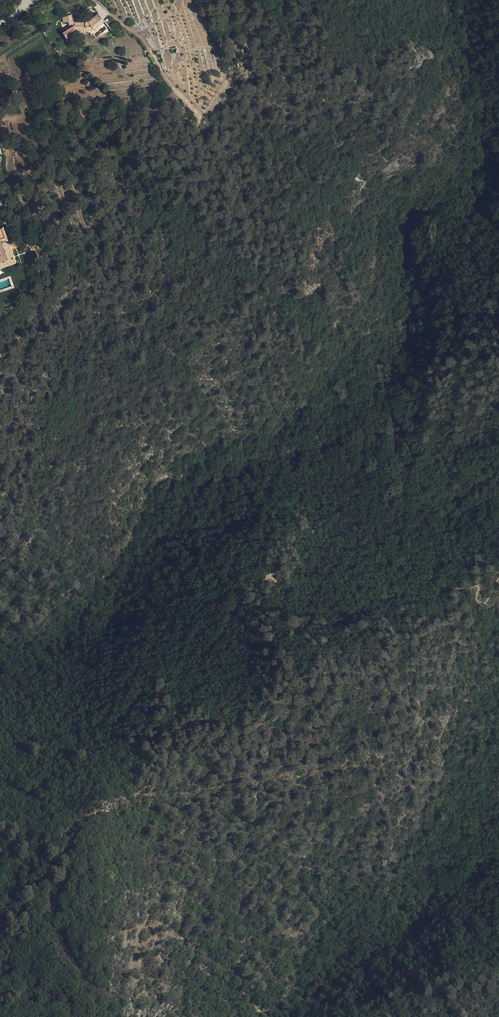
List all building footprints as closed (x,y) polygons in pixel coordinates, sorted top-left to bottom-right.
[(99,13),(94,18),(89,21),(88,21),(87,21),(86,22),(75,22),(74,21),(73,21),(72,14),(63,16),(65,22),(70,21),(72,22),(73,24),(74,24),(75,24),(75,25),(64,32),(68,37),(72,35),(73,36),(75,35),(74,33),(75,33),(75,30),(93,30),(99,25),(105,21),(99,13)] [(63,42),(69,39),(68,37),(64,32),(59,35),(63,42)] [(7,155),(11,154),(7,139),(0,141),(7,155)] [(0,227),(0,267),(16,261),(4,226),(0,227)]
